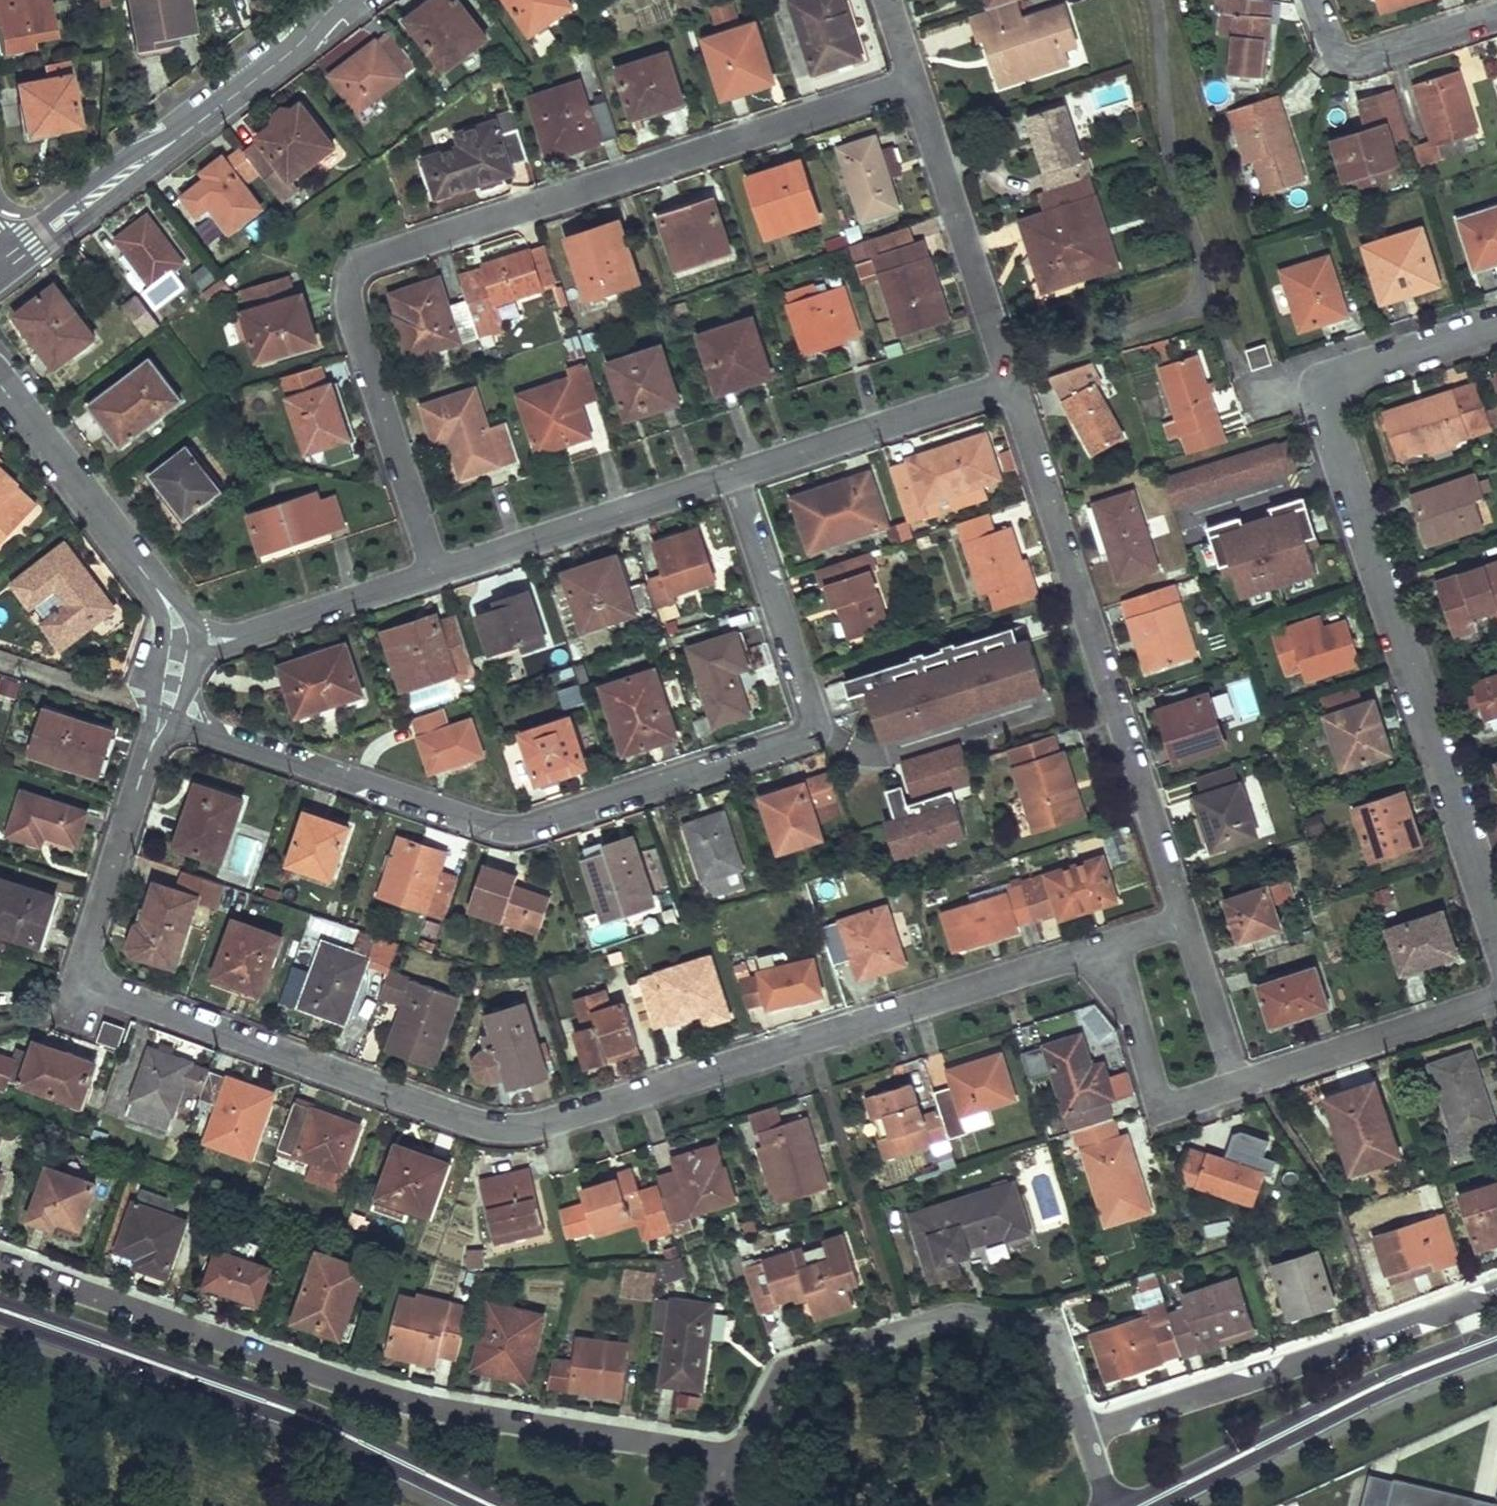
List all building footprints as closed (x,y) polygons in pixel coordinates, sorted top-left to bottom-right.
[(48,0),(0,0),(0,22),(6,50),(32,45),(31,39),(55,33),(48,0)] [(186,0),(130,0),(138,46),(174,39),(174,31),(192,28),(186,0)] [(406,22),(445,72),(487,39),(455,0),(435,0),(406,22)] [(531,37),(572,7),(568,0),(505,0),(531,37)] [(788,4),(812,76),(859,60),(838,0),(801,0),(788,4)] [(989,12),(1006,7),(1018,3),(1028,0),(985,0),(989,12)] [(1254,0),(1227,0),(1226,14),(1236,17),(1231,76),(1264,79),(1272,2),(1254,0)] [(1382,13),(1424,0),(1378,0),(1382,13)] [(734,1),(710,8),(715,23),(739,15),(734,1)] [(1023,23),(1018,3),(1006,7),(989,12),(973,17),(981,42),(986,41),(1004,88),(1071,66),(1066,52),(1077,47),(1065,10),(1023,23)] [(752,27),(704,43),(721,97),(751,89),(752,91),(771,84),(752,27)] [(416,69),(389,33),(337,73),(344,83),(338,88),(358,113),(416,69)] [(666,58),(616,74),(631,121),(650,114),(650,112),(680,102),(666,58)] [(69,73),(20,83),(29,133),(78,125),(69,73)] [(1459,73),(1413,87),(1432,143),(1414,149),(1420,166),(1438,160),(1434,148),(1477,135),(1468,110),(1465,111),(1459,90),(1465,88),(1459,73)] [(579,88),(531,104),(548,156),(578,147),(579,151),(602,144),(618,138),(607,103),(587,110),(579,88)] [(1266,196),(1306,183),(1276,90),(1267,100),(1231,112),(1248,165),(1256,163),(1266,196)] [(1391,141),(1410,136),(1397,95),(1378,101),(1377,99),(1358,105),(1368,133),(1333,143),(1346,181),(1398,163),(1391,141)] [(260,144),(245,155),(259,174),(281,202),(297,190),(292,183),(335,149),(302,106),(256,140),(260,144)] [(1046,195),(1092,180),(1086,163),(1082,164),(1064,109),(1028,121),(1046,176),(1041,177),(1046,195)] [(464,149),(425,161),(436,198),(511,174),(508,167),(528,161),(513,113),(492,119),(495,128),(460,139),(464,149)] [(872,139),(838,150),(863,220),(900,209),(890,180),(880,151),(877,152),(872,139)] [(891,148),(880,151),(890,180),(900,176),(891,148)] [(206,180),(182,199),(198,219),(210,209),(230,233),(260,210),(243,185),(259,174),(245,155),(241,151),(225,163),(222,159),(202,173),(206,180)] [(1401,174),(1398,163),(1346,181),(1349,192),(1401,174)] [(801,164),(749,182),(766,231),(817,214),(801,164)] [(1046,195),(1041,197),(1047,217),(1095,201),(1089,181),(1046,195)] [(1047,217),(1022,225),(1045,294),(1118,271),(1095,201),(1047,217)] [(695,213),(662,223),(677,270),(731,253),(714,202),(693,207),(695,213)] [(1458,221),(1475,271),(1494,265),(1493,259),(1496,258),(1496,210),(1458,221)] [(147,219),(116,242),(153,288),(182,265),(147,219)] [(582,234),(567,239),(587,299),(639,282),(620,228),(584,239),(582,234)] [(914,247),(908,229),(877,239),(882,253),(883,258),(893,255),(914,247)] [(1420,234),(1369,249),(1385,300),(1435,284),(1420,234)] [(877,239),(850,248),(854,262),(875,256),(882,253),(877,239)] [(877,260),(882,278),(900,335),(944,321),(933,287),(938,286),(930,258),(927,259),(922,245),(893,255),(883,258),(877,260)] [(482,270),(457,277),(467,303),(477,337),(480,340),(498,333),(490,307),(541,290),(529,252),(481,267),(482,270)] [(1329,258),(1282,272),(1300,330),(1347,316),(1329,258)] [(877,260),(856,267),(862,285),(882,278),(877,260)] [(232,291),(223,280),(202,296),(210,308),(232,291)] [(281,282),(238,295),(245,314),(238,317),(239,321),(246,340),(253,364),(317,344),(311,321),(304,323),(297,298),(287,301),(281,282)] [(393,315),(409,361),(465,340),(477,337),(467,303),(451,310),(440,282),(419,288),(419,292),(394,299),(399,312),(393,315)] [(813,286),(787,295),(790,306),(816,297),(813,286)] [(938,286),(933,287),(944,321),(950,320),(938,286)] [(55,370),(93,340),(53,289),(25,310),(21,316),(20,322),(21,326),(55,370)] [(816,297),(790,306),(806,353),(847,341),(846,337),(858,332),(843,289),(816,297)] [(139,293),(122,306),(144,336),(161,324),(139,293)] [(752,320),(699,337),(718,392),(772,375),(752,320)] [(239,321),(229,323),(235,343),(246,340),(239,321)] [(659,346),(607,363),(626,419),(678,402),(659,346)] [(1266,346),(1245,354),(1252,371),(1272,364),(1266,346)] [(1158,369),(1176,422),(1181,436),(1183,441),(1187,455),(1226,443),(1219,423),(1195,356),(1158,369)] [(179,404),(148,364),(90,408),(110,435),(114,432),(125,445),(179,404)] [(1088,365),(1048,378),(1092,451),(1122,434),(1092,384),(1098,381),(1088,365)] [(570,381),(518,397),(535,453),(591,437),(581,405),(598,399),(587,366),(567,371),(570,381)] [(1450,442),(1492,428),(1477,385),(1384,416),(1398,459),(1427,449),(1433,447),(1450,442)] [(329,387),(288,401),(306,455),(347,439),(329,387)] [(474,390),(420,407),(432,439),(446,434),(461,478),(498,464),(518,458),(507,425),(488,431),(474,390)] [(1176,422),(1165,426),(1172,445),(1183,441),(1181,436),(1176,422)] [(983,485),(998,480),(984,435),(907,461),(910,471),(893,476),(909,524),(909,525),(959,508),(954,494),(983,485)] [(1433,447),(1427,449),(1429,457),(1453,449),(1450,442),(1433,447)] [(186,450),(151,477),(185,518),(220,492),(186,450)] [(1327,523),(1212,454),(1203,471),(1215,479),(1199,507),(1299,567),(1327,523)] [(910,471),(907,461),(890,467),(893,476),(910,471)] [(32,513),(9,490),(14,484),(0,469),(0,547),(32,513)] [(841,495),(796,511),(810,553),(886,525),(869,475),(837,485),(841,495)] [(1478,476),(1412,498),(1427,545),(1472,530),(1469,524),(1482,521),(1476,501),(1484,498),(1478,476)] [(39,508),(14,484),(9,490),(32,513),(39,508)] [(988,499),(983,485),(954,494),(959,508),(988,499)] [(1132,493),(1094,505),(1119,581),(1156,568),(1132,493)] [(317,498),(250,519),(261,553),(341,527),(332,501),(320,505),(317,498)] [(1008,608),(1035,600),(1025,561),(1019,562),(1009,530),(993,536),(987,517),(958,526),(988,614),(1008,608)] [(909,525),(909,524),(889,531),(894,545),(914,539),(909,525)] [(712,581),(696,530),(655,544),(666,575),(649,580),(657,606),(675,601),(674,595),(707,583),(709,590),(715,587),(712,581)] [(112,609),(66,549),(19,584),(35,605),(58,589),(71,605),(49,622),(65,644),(112,609)] [(871,553),(818,571),(824,587),(829,586),(836,609),(842,608),(852,640),(888,628),(871,572),(876,569),(871,553)] [(1441,583),(1458,635),(1479,628),(1476,616),(1496,609),(1496,610),(1496,564),(1441,583)] [(585,567),(562,574),(583,631),(636,612),(620,566),(589,576),(585,567)] [(1172,586),(1124,600),(1146,671),(1195,656),(1172,586)] [(499,610),(479,617),(492,653),(524,643),(526,649),(546,643),(529,592),(497,601),(499,610)] [(436,616),(384,633),(403,691),(455,673),(436,616)] [(1322,621),(1273,637),(1286,675),(1301,669),(1303,679),(1359,660),(1346,623),(1326,630),(1322,621)] [(735,632),(688,648),(713,717),(699,721),(704,737),(717,733),(714,724),(749,712),(735,671),(747,668),(735,632)] [(1015,664),(1007,640),(856,689),(875,751),(1039,699),(1027,661),(1015,664)] [(345,644),(278,667),(296,717),(364,694),(345,644)] [(655,670),(603,686),(625,753),(676,735),(655,670)] [(1474,683),(1486,721),(1496,717),(1496,675),(1474,683)] [(1320,697),(1325,715),(1363,703),(1357,685),(1320,697)] [(1225,746),(1209,694),(1165,708),(1176,740),(1170,743),(1175,761),(1225,746)] [(1363,703),(1325,715),(1342,769),(1386,754),(1380,736),(1385,735),(1372,700),(1363,703)] [(1176,740),(1165,708),(1159,710),(1170,743),(1176,740)] [(440,709),(412,718),(431,774),(483,756),(470,721),(448,729),(440,709)] [(113,735),(44,712),(32,754),(100,776),(113,735)] [(570,717),(521,733),(538,782),(586,766),(570,717)] [(1061,755),(1054,735),(1021,746),(1027,766),(1018,768),(1036,830),(1080,816),(1072,794),(1071,794),(1068,787),(1076,785),(1066,753),(1061,755)] [(961,742),(901,760),(914,801),(974,782),(961,742)] [(832,775),(762,799),(779,851),(823,837),(814,809),(840,801),(832,775)] [(1241,783),(1197,797),(1212,848),(1257,835),(1241,783)] [(221,860),(242,800),(198,785),(188,816),(190,817),(180,847),(221,860)] [(1085,815),(1076,785),(1068,787),(1071,794),(1072,794),(1080,816),(1085,815)] [(1403,791),(1355,808),(1371,858),(1416,843),(1406,813),(1411,811),(1403,791)] [(89,814),(23,793),(9,836),(41,847),(45,831),(52,833),(51,838),(78,846),(89,814)] [(962,805),(898,824),(913,873),(977,854),(962,805)] [(723,813),(684,825),(703,882),(712,879),(717,895),(746,887),(740,870),(743,869),(723,813)] [(348,829),(306,814),(289,863),(331,879),(348,829)] [(633,837),(606,847),(608,854),(635,846),(633,837)] [(446,854),(400,838),(381,895),(446,917),(460,878),(440,871),(446,854)] [(608,854),(586,860),(607,919),(654,903),(635,846),(608,854)] [(1117,900),(1103,857),(1023,882),(1024,886),(1034,917),(1035,920),(1060,913),(1063,918),(1117,900)] [(518,877),(486,865),(470,910),(538,933),(551,899),(515,887),(518,877)] [(176,893),(155,886),(144,924),(138,925),(131,947),(133,954),(177,967),(197,901),(219,909),(227,886),(184,871),(176,893)] [(0,881),(0,928),(15,933),(14,938),(38,945),(47,916),(54,919),(61,901),(0,881)] [(972,901),(943,911),(955,951),(1017,931),(1014,923),(1034,917),(1024,886),(1004,892),(1002,886),(971,896),(972,901)] [(1287,946),(1268,887),(1226,900),(1234,925),(1243,923),(1247,938),(1253,936),(1258,955),(1287,946)] [(887,907),(840,921),(858,978),(905,964),(887,907)] [(1443,911),(1387,929),(1401,973),(1459,955),(1443,911)] [(0,928),(0,939),(44,953),(54,919),(47,916),(38,945),(14,938),(15,933),(0,928)] [(369,958),(377,935),(332,920),(324,941),(369,958)] [(250,935),(231,928),(214,977),(242,988),(240,996),(257,1003),(280,938),(254,928),(250,935)] [(369,958),(324,941),(300,1007),(345,1023),(369,958)] [(774,969),(761,972),(763,978),(767,999),(769,1006),(821,994),(812,959),(790,965),(786,952),(772,955),(774,969)] [(772,955),(758,958),(761,972),(774,969),(772,955)] [(709,958),(639,980),(654,1027),(703,1012),(707,1023),(729,1016),(709,958)] [(1315,967),(1259,985),(1272,1024),(1328,1007),(1315,967)] [(460,997),(390,971),(380,997),(404,1005),(400,1018),(415,1024),(414,1029),(409,1027),(403,1047),(437,1059),(460,997)] [(763,978),(740,983),(746,1004),(767,999),(763,978)] [(605,989),(576,998),(582,1016),(591,1012),(597,1025),(576,1031),(590,1067),(610,1061),(604,1047),(616,1044),(618,1050),(639,1045),(625,1000),(610,1004),(605,989)] [(525,1081),(548,1074),(525,1002),(502,1009),(504,1014),(498,1017),(492,1019),(489,1024),(490,1029),(493,1036),(484,1039),(487,1048),(479,1053),(476,1056),(475,1064),(477,1072),(481,1077),(491,1080),(497,1079),(522,1072),(525,1081)] [(125,1024),(105,1016),(97,1040),(117,1047),(125,1024)] [(415,1024),(400,1018),(388,1049),(435,1066),(437,1059),(403,1047),(409,1027),(414,1029),(415,1024)] [(1081,1034),(1045,1045),(1073,1132),(1112,1119),(1107,1101),(1115,1098),(1105,1063),(1092,1066),(1081,1034)] [(81,1104),(96,1064),(40,1044),(33,1046),(30,1055),(16,1049),(13,1059),(0,1055),(0,1084),(4,1086),(7,1078),(81,1104)] [(616,1044),(604,1047),(610,1061),(640,1051),(639,1045),(618,1050),(616,1044)] [(1496,1119),(1471,1049),(1439,1061),(1443,1073),(1434,1077),(1454,1132),(1447,1135),(1454,1154),(1496,1139),(1490,1122),(1496,1119)] [(191,1065),(152,1051),(131,1113),(170,1126),(183,1091),(200,1098),(209,1073),(191,1066),(191,1065)] [(952,1087),(933,1092),(939,1109),(949,1138),(965,1133),(959,1117),(1016,1100),(1001,1055),(947,1071),(952,1087)] [(251,1158),(270,1100),(245,1090),(247,1085),(209,1073),(200,1098),(219,1106),(206,1142),(251,1158)] [(1402,1154),(1375,1082),(1326,1097),(1350,1165),(1367,1160),(1369,1165),(1402,1154)] [(911,1083),(868,1097),(874,1119),(886,1115),(892,1133),(880,1137),(888,1159),(949,1138),(939,1109),(922,1114),(911,1083)] [(315,1109),(295,1102),(278,1148),(344,1171),(360,1125),(344,1119),(342,1124),(313,1113),(315,1109)] [(827,1187),(804,1116),(779,1124),(773,1104),(750,1112),(757,1131),(760,1129),(764,1146),(782,1201),(827,1187)] [(1127,1137),(1083,1150),(1106,1223),(1149,1211),(1127,1137)] [(448,1164),(397,1144),(378,1195),(431,1215),(448,1164)] [(764,1146),(756,1149),(774,1204),(782,1201),(764,1146)] [(685,1192),(663,1198),(671,1227),(672,1230),(674,1233),(693,1227),(689,1215),(733,1200),(724,1170),(722,1170),(714,1147),(675,1158),(685,1192)] [(1190,1181),(1256,1204),(1266,1172),(1194,1149),(1187,1170),(1190,1181)] [(97,1183),(49,1167),(32,1219),(52,1226),(55,1218),(82,1227),(97,1183)] [(528,1170),(481,1181),(497,1241),(543,1229),(528,1170)] [(603,1184),(582,1191),(594,1229),(632,1217),(630,1211),(643,1206),(652,1233),(671,1227),(663,1198),(659,1188),(640,1194),(633,1171),(611,1179),(611,1182),(603,1184)] [(1013,1182),(971,1195),(987,1241),(1005,1236),(1007,1241),(1030,1233),(1013,1182)] [(1460,1194),(1478,1248),(1496,1242),(1496,1182),(1460,1194)] [(134,1202),(117,1249),(148,1260),(145,1268),(166,1276),(185,1221),(171,1216),(177,1200),(141,1188),(134,1202)] [(971,1195),(910,1215),(931,1281),(961,1273),(956,1257),(954,1251),(968,1248),(987,1241),(971,1195)] [(581,1202),(559,1209),(566,1239),(590,1231),(581,1202)] [(644,1239),(672,1230),(671,1227),(652,1233),(643,1206),(630,1211),(632,1217),(594,1229),(597,1237),(639,1224),(644,1239)] [(1446,1213),(1375,1235),(1386,1271),(1433,1257),(1435,1265),(1461,1257),(1446,1213)] [(804,1247),(743,1266),(758,1313),(779,1306),(776,1300),(793,1294),(806,1291),(806,1295),(813,1316),(853,1303),(848,1285),(860,1281),(845,1236),(824,1242),(827,1251),(807,1257),(804,1247)] [(968,1248),(954,1251),(956,1257),(971,1254),(968,1248)] [(273,1268),(219,1249),(208,1282),(262,1302),(273,1268)] [(1317,1249),(1274,1263),(1291,1314),(1316,1307),(1314,1300),(1331,1294),(1317,1249)] [(364,1267),(319,1251),(311,1274),(355,1290),(364,1267)] [(484,1253),(470,1253),(470,1266),(485,1266),(484,1253)] [(1433,1257),(1386,1271),(1389,1280),(1435,1265),(1433,1257)] [(678,1258),(656,1265),(654,1288),(685,1277),(678,1258)] [(355,1290),(311,1274),(300,1304),(345,1319),(355,1290)] [(1188,1306),(1170,1312),(1171,1316),(1183,1352),(1220,1341),(1217,1334),(1252,1323),(1238,1277),(1183,1295),(1188,1306)] [(457,1358),(470,1309),(417,1294),(415,1301),(402,1299),(397,1318),(395,1321),(387,1352),(410,1359),(412,1352),(437,1357),(438,1352),(457,1358)] [(703,1386),(714,1304),(671,1299),(670,1302),(666,1332),(660,1382),(703,1386)] [(670,1302),(652,1301),(649,1331),(666,1332),(670,1302)] [(542,1315),(490,1302),(475,1366),(498,1372),(502,1359),(530,1366),(542,1315)] [(345,1319),(300,1304),(295,1320),(339,1335),(345,1319)] [(1149,1315),(1093,1333),(1107,1379),(1164,1361),(1163,1358),(1183,1352),(1171,1316),(1152,1323),(1149,1315)] [(1252,1323),(1217,1334),(1220,1341),(1255,1330),(1252,1323)] [(621,1394),(628,1343),(576,1337),(574,1361),(551,1359),(547,1387),(570,1390),(570,1387),(621,1394)] [(1394,1480),(1388,1505),(1496,1505),(1394,1480)]
